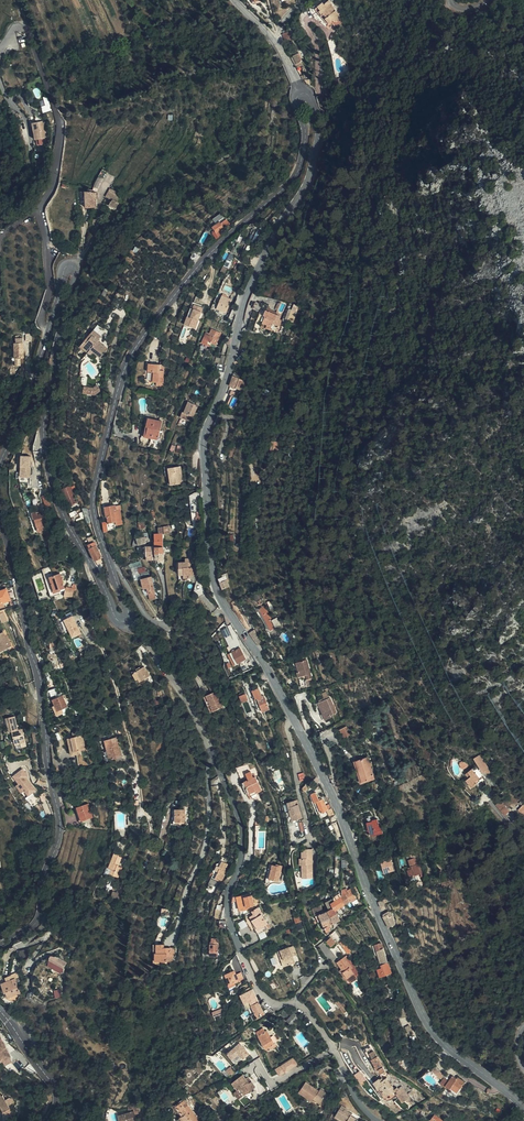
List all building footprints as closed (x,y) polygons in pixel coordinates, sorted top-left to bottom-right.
[(328,26),(337,19),(325,4),(327,3),(324,0),(320,0),(315,4),(314,2),(309,6),(312,10),(311,11),(313,14),(312,15),(318,23),(323,19),(328,26)] [(297,62),(301,60),(299,55),(295,48),(287,54),(291,60),(295,58),(297,62)] [(355,71),(358,65),(355,61),(348,66),(352,73),(355,71)] [(44,96),(45,105),(42,105),(43,111),(51,110),(49,96),(44,96)] [(43,140),(39,118),(27,120),(30,137),(35,136),(36,142),(43,140)] [(102,195),(108,198),(111,200),(116,192),(106,187),(102,195)] [(80,204),(91,204),(91,196),(81,196),(80,204)] [(209,239),(211,237),(216,230),(222,224),(218,219),(217,220),(216,217),(211,221),(212,222),(204,228),(207,232),(205,234),(209,239)] [(224,269),(219,267),(216,274),(221,276),(224,269)] [(216,310),(227,314),(231,305),(227,303),(228,298),(222,296),(216,310)] [(254,311),(258,303),(254,301),(250,309),(254,311)] [(294,321),(299,305),(293,303),(288,319),(294,321)] [(184,325),(187,327),(193,331),(203,310),(195,305),(193,310),(192,309),(191,309),(184,325)] [(264,327),(269,329),(272,320),(274,321),(277,314),(265,309),(259,320),(265,324),(264,327)] [(205,330),(210,332),(212,327),(219,330),(221,323),(209,319),(205,330)] [(212,344),(217,346),(222,334),(212,330),(210,334),(207,332),(202,343),(211,347),(212,344)] [(101,359),(107,353),(109,351),(98,342),(102,338),(94,331),(79,346),(81,348),(88,355),(92,350),(95,354),(101,359)] [(21,348),(21,343),(14,342),(13,358),(22,358),(23,348),(21,348)] [(162,386),(164,366),(147,364),(146,371),(150,371),(149,380),(155,381),(155,385),(162,386)] [(241,382),(234,380),(232,391),(238,393),(241,382)] [(102,391),(98,385),(94,388),(84,386),(83,392),(95,395),(102,391)] [(227,408),(234,410),(237,400),(230,398),(227,408)] [(183,416),(192,419),(194,410),(192,409),(194,405),(187,403),(183,416)] [(150,434),(157,435),(160,422),(146,419),(142,436),(149,438),(150,434)] [(21,455),(21,477),(32,477),(31,455),(21,455)] [(168,486),(184,484),(182,466),(170,467),(170,466),(164,466),(165,476),(167,476),(168,486)] [(116,476),(115,468),(107,470),(108,477),(116,476)] [(68,505),(74,503),(75,503),(69,487),(62,489),(68,505)] [(116,524),(121,524),(122,524),(121,512),(118,512),(117,512),(116,506),(116,505),(104,507),(106,515),(107,515),(108,522),(109,522),(110,530),(115,529),(115,523),(116,523),(116,524)] [(43,529),(44,531),(48,530),(42,512),(37,514),(36,513),(32,515),(33,521),(35,520),(39,530),(43,529)] [(165,549),(165,539),(155,539),(156,549),(165,549)] [(103,557),(98,546),(91,549),(96,560),(103,557)] [(183,565),(182,565),(184,581),(188,581),(188,579),(192,578),(192,570),(190,570),(186,570),(186,566),(190,566),(190,562),(183,562),(183,565)] [(61,574),(60,574),(58,575),(51,578),(56,591),(61,589),(66,587),(61,574)] [(225,578),(218,582),(221,589),(228,586),(225,578)] [(145,593),(148,592),(155,590),(153,581),(143,583),(145,593)] [(159,604),(156,592),(151,593),(153,605),(159,604)] [(262,618),(269,631),(277,627),(273,619),(270,621),(268,616),(268,615),(264,606),(258,609),(260,615),(261,615),(263,618),(262,618)] [(9,620),(4,608),(0,610),(0,617),(2,622),(9,620)] [(73,636),(82,632),(74,614),(65,618),(73,636)] [(226,637),(231,633),(227,626),(221,629),(226,637)] [(256,627),(250,632),(257,642),(259,645),(266,639),(256,627)] [(9,645),(3,633),(1,634),(0,632),(0,650),(9,645)] [(247,660),(241,648),(229,654),(235,666),(247,660)] [(309,660),(303,662),(296,663),(298,673),(297,673),(298,677),(307,675),(308,680),(311,679),(313,679),(309,660)] [(140,685),(142,684),(152,678),(145,667),(136,673),(133,674),(140,685)] [(247,686),(251,696),(256,706),(258,711),(265,707),(260,693),(258,694),(255,686),(252,687),(251,685),(247,686)] [(224,708),(218,692),(205,696),(211,713),(224,708)] [(67,706),(62,696),(53,700),(57,710),(67,706)] [(334,711),(327,696),(315,701),(323,718),(329,715),(328,713),(334,711)] [(0,719),(4,732),(9,745),(14,743),(15,748),(20,746),(15,729),(11,730),(7,719),(0,719)] [(337,728),(341,737),(348,733),(344,724),(337,728)] [(73,731),(68,733),(62,735),(67,748),(75,745),(82,743),(77,729),(73,731)] [(117,738),(110,740),(106,741),(110,760),(118,758),(121,757),(117,738)] [(482,774),(488,775),(491,774),(481,755),(473,759),(482,774)] [(374,781),(368,759),(355,762),(361,784),(374,781)] [(484,779),(474,767),(465,774),(469,778),(465,781),(471,788),(484,779)] [(23,768),(14,774),(19,783),(17,784),(27,798),(38,790),(23,768)] [(259,791),(254,776),(241,781),(244,789),(246,788),(248,794),(253,791),(254,793),(259,791)] [(322,805),(320,801),(319,801),(316,795),(315,795),(314,793),(313,793),(311,786),(304,788),(314,815),(320,813),(318,807),(322,805)] [(298,801),(290,803),(292,811),(289,811),(292,823),(302,820),(298,801)] [(496,805),(504,815),(509,811),(501,801),(496,805)] [(78,806),(81,821),(93,818),(90,803),(78,806)] [(185,809),(176,810),(177,823),(186,822),(185,809)] [(375,836),(376,837),(385,834),(383,827),(382,828),(379,819),(373,821),(374,823),(368,824),(370,831),(373,837),(375,836)] [(314,850),(305,850),(305,853),(303,853),(303,859),(300,859),(300,866),(303,866),(303,872),(314,872),(314,850)] [(112,870),(110,874),(119,878),(122,869),(118,867),(122,858),(118,856),(119,854),(115,853),(109,868),(112,870)] [(378,869),(388,866),(384,854),(374,857),(378,869)] [(406,876),(416,872),(410,855),(403,857),(406,867),(403,868),(406,876)] [(215,880),(221,882),(225,871),(222,870),(226,862),(221,860),(218,868),(219,869),(215,880)] [(269,884),(274,885),(275,882),(279,883),(283,865),(278,864),(278,866),(271,865),(268,878),(270,878),(269,884)] [(166,874),(171,876),(174,868),(169,866),(166,874)] [(252,882),(249,879),(249,878),(243,884),(245,886),(246,888),(252,882)] [(337,893),(341,900),(347,896),(347,898),(354,895),(350,887),(340,892),(337,893)] [(329,897),(327,897),(330,905),(341,900),(337,893),(329,897)] [(244,908),(251,906),(248,896),(241,898),(244,908)] [(320,909),(322,915),(333,910),(330,905),(327,897),(322,899),(325,906),(320,909)] [(245,909),(244,908),(241,898),(233,900),(237,912),(241,910),(245,909)] [(314,902),(306,906),(308,911),(311,909),(315,918),(322,915),(320,909),(316,901),(314,902)] [(325,921),(335,915),(333,910),(322,915),(325,921)] [(255,935),(266,928),(258,913),(257,914),(252,916),(246,919),(255,935)] [(392,914),(385,917),(387,922),(395,919),(392,914)] [(242,928),(248,925),(244,919),(239,922),(242,928)] [(336,950),(340,948),(333,937),(330,939),(336,950)] [(374,938),(367,940),(373,957),(377,969),(384,967),(374,938)] [(215,956),(216,944),(208,944),(207,956),(215,956)] [(288,947),(292,956),(297,954),(293,944),(288,947)] [(157,962),(157,945),(153,945),(153,965),(166,966),(166,962),(157,962)] [(165,945),(157,945),(157,962),(166,962),(167,956),(174,956),(174,949),(165,948),(165,945)] [(295,962),(292,956),(288,947),(279,950),(281,953),(286,966),(295,962)] [(324,957),(330,953),(327,947),(321,951),(324,957)] [(344,961),(337,952),(329,958),(340,973),(347,968),(342,963),(344,961)] [(282,967),(286,966),(281,953),(277,954),(282,967)] [(50,965),(53,959),(48,956),(43,964),(49,968),(50,965)] [(377,969),(373,957),(367,960),(371,971),(377,969)] [(228,985),(233,983),(237,980),(235,975),(232,971),(223,976),(227,984),(228,985)] [(20,996),(18,978),(7,979),(9,992),(12,992),(12,997),(20,996)] [(253,1013),(256,1019),(260,1016),(262,1014),(250,990),(245,992),(238,996),(242,1004),(248,1001),(254,1012),(253,1013)] [(337,1010),(337,1009),(334,1004),(336,1003),(333,997),(328,1000),(335,1011),(337,1010)] [(403,1011),(400,1001),(394,1003),(398,1013),(403,1011)] [(298,1019),(293,1014),(287,1020),(292,1025),(298,1019)] [(266,1032),(263,1028),(255,1033),(258,1037),(263,1033),(266,1032)] [(2,1061),(4,1060),(6,1064),(14,1061),(0,1033),(0,1058),(2,1061)] [(263,1033),(258,1037),(265,1047),(272,1041),(269,1037),(267,1038),(263,1033)] [(14,1039),(6,1044),(16,1061),(25,1056),(14,1039)] [(272,1041),(265,1047),(267,1050),(268,1049),(270,1051),(276,1046),(272,1041)] [(242,1060),(247,1055),(237,1044),(226,1055),(234,1065),(241,1059),(242,1060)] [(374,1070),(377,1074),(382,1070),(371,1052),(366,1055),(369,1060),(367,1061),(373,1071),(374,1070)] [(280,1076),(298,1064),(294,1056),(275,1068),(280,1076)] [(430,1057),(427,1061),(438,1068),(440,1064),(430,1057)] [(445,1071),(439,1068),(435,1074),(440,1077),(441,1076),(445,1079),(444,1081),(451,1087),(458,1079),(456,1078),(460,1072),(455,1067),(453,1069),(449,1066),(445,1071)] [(225,1072),(229,1076),(234,1072),(230,1068),(225,1072)] [(239,1091),(242,1097),(255,1088),(247,1077),(245,1079),(242,1075),(230,1083),(237,1092),(239,1091)] [(370,1083),(380,1097),(383,1095),(384,1097),(389,1094),(391,1097),(394,1095),(396,1094),(401,1101),(407,1097),(399,1087),(396,1090),(394,1088),(392,1089),(390,1087),(389,1088),(382,1078),(377,1082),(375,1079),(370,1083)] [(323,1106),(326,1102),(328,1099),(319,1091),(317,1094),(306,1084),(298,1094),(303,1098),(307,1094),(312,1098),(310,1101),(315,1106),(318,1103),(323,1106)] [(413,1096),(408,1090),(405,1093),(410,1099),(413,1096)] [(238,1100),(242,1097),(239,1091),(237,1092),(233,1095),(238,1100)] [(307,1103),(310,1101),(312,1098),(307,1094),(303,1098),(307,1103)] [(383,1095),(380,1097),(383,1102),(391,1097),(389,1094),(384,1097),(383,1095)] [(183,1120),(198,1120),(201,1119),(185,1098),(175,1105),(182,1115),(180,1117),(183,1120)] [(131,1115),(119,1120),(134,1120),(133,1118),(138,1115),(135,1107),(129,1110),(131,1115)] [(342,1120),(356,1120),(350,1117),(350,1115),(344,1111),(342,1113),(337,1110),(332,1117),(335,1118),(336,1117),(342,1120)]
